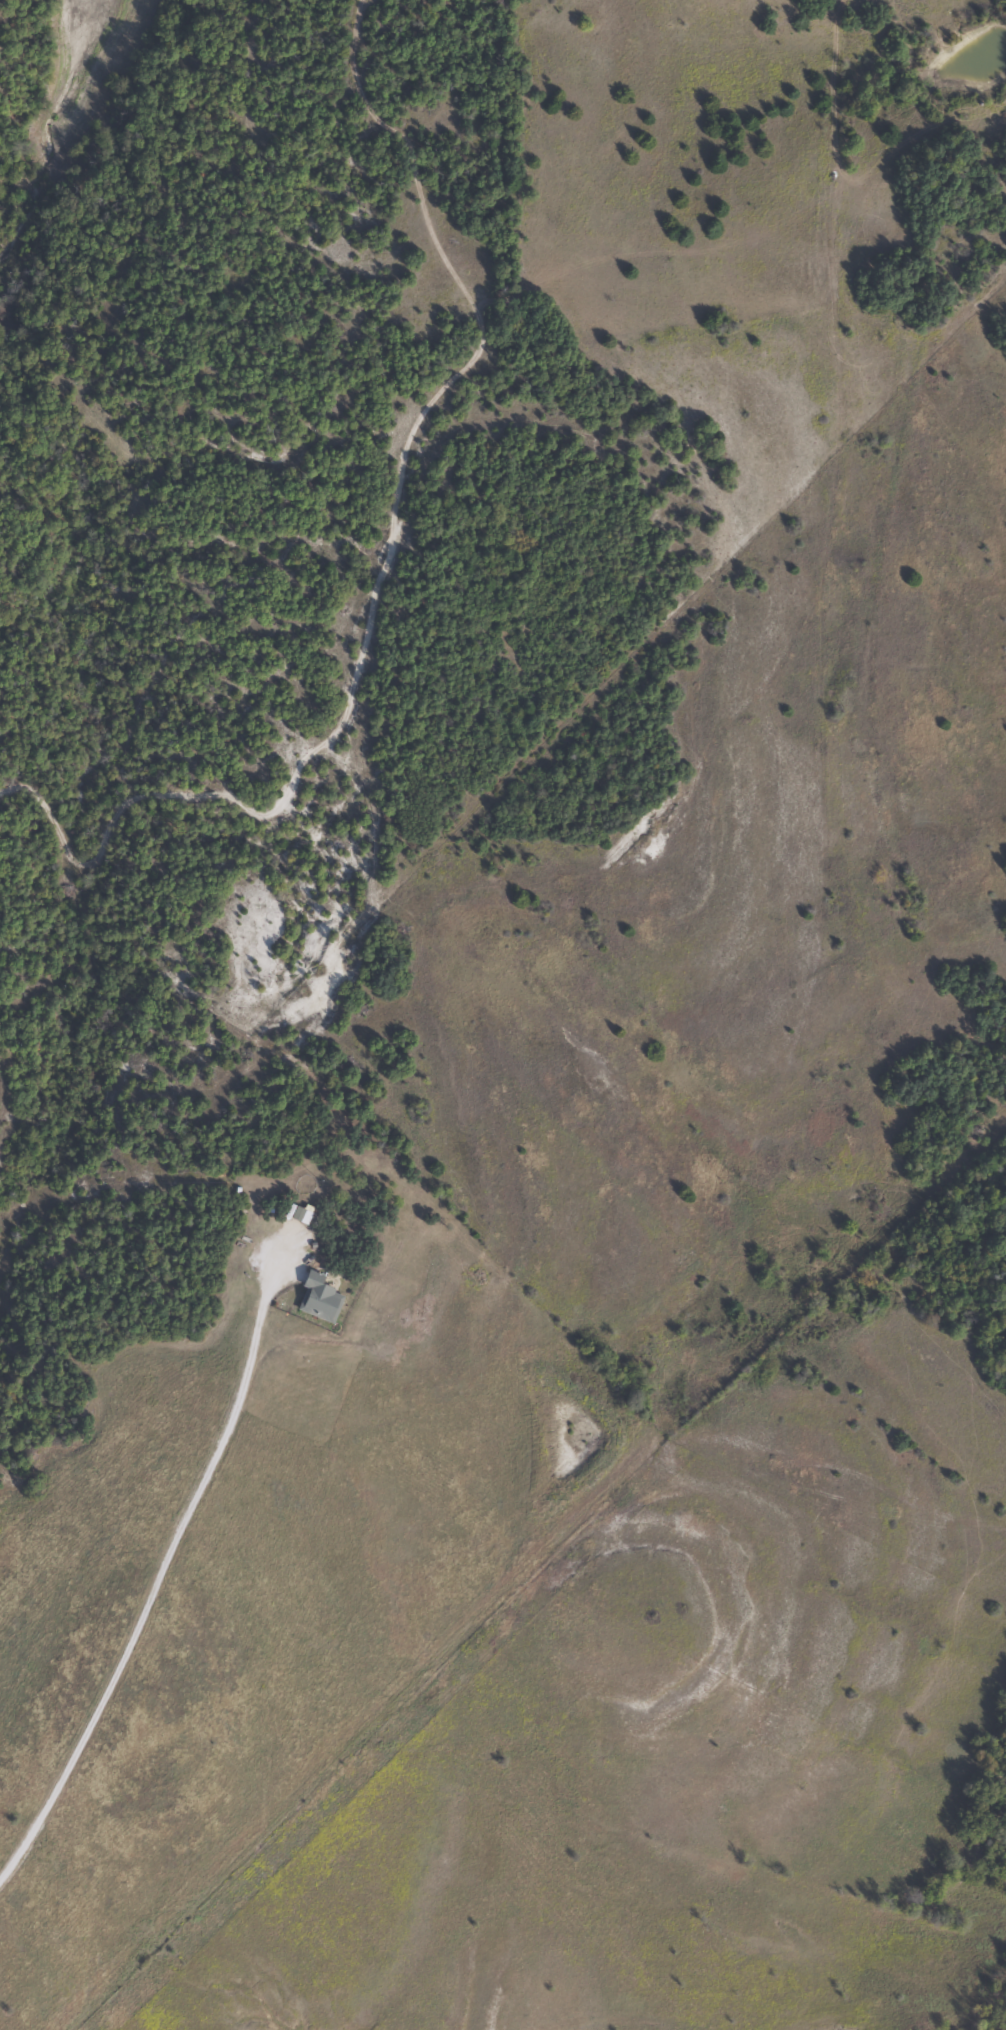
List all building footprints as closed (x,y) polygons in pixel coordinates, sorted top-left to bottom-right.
[(309,1213),(287,1207),(284,1219),(306,1226),(309,1213)] [(295,1310),(330,1325),(342,1296),(318,1286),(321,1277),(305,1271),(299,1286),(305,1288),(295,1310)]
